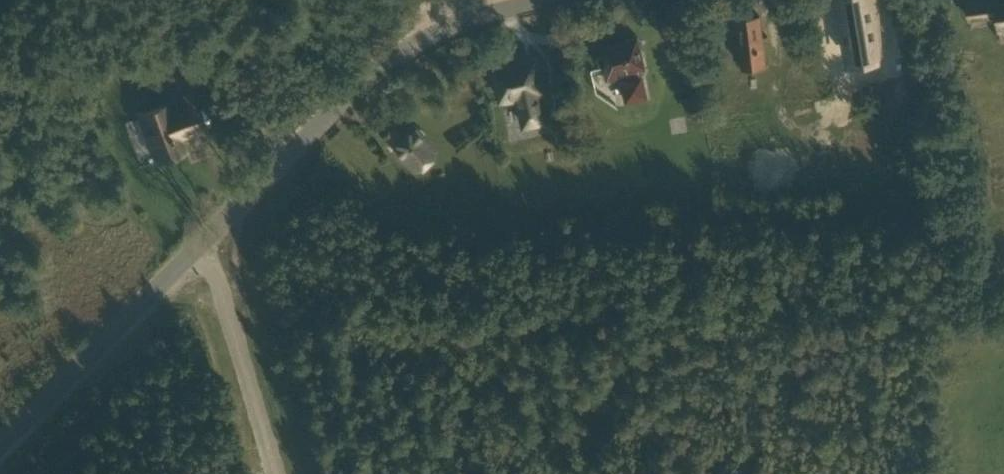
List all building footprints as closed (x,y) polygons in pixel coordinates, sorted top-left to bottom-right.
[(849,55),(877,49),(871,0),(839,0),(849,55)] [(995,5),(994,0),(983,0),(965,3),(967,20),(995,16),(997,31),(1003,30),(1003,3),(995,5)] [(743,68),(766,65),(760,16),(737,19),(743,68)] [(640,76),(639,70),(646,69),(638,37),(601,46),(604,56),(606,66),(606,67),(604,67),(607,80),(624,76),(625,79),(621,80),(625,102),(648,97),(644,75),(640,76)] [(604,56),(597,58),(599,68),(606,66),(604,56)] [(501,100),(518,96),(525,125),(547,120),(533,62),(494,71),(501,100)] [(186,150),(181,137),(198,131),(188,104),(171,111),(168,103),(139,114),(157,161),(169,156),(173,157),(179,155),(181,151),(186,150)] [(404,138),(399,132),(392,125),(385,133),(396,145),(392,149),(413,171),(435,150),(414,128),(404,138)]
